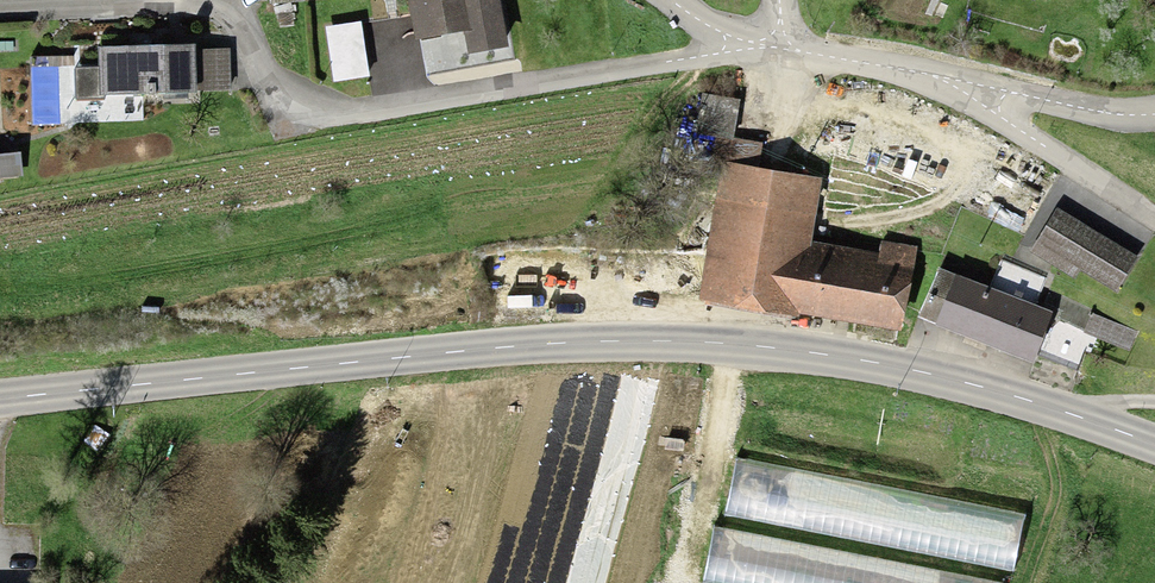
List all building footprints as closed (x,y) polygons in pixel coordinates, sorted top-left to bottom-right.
[(411,49),(469,40),(464,7),(462,0),(403,0),(411,49)] [(493,3),(464,7),(469,40),(472,57),(501,53),(493,3)] [(189,54),(92,56),(93,76),(93,102),(113,101),(189,100),(189,92),(189,59),(189,54)] [(223,58),(189,59),(189,92),(223,91),(223,58)] [(364,65),(330,67),(331,83),(365,81),(364,65)] [(93,102),(93,76),(71,76),(72,123),(114,123),(113,101),(93,102)] [(717,174),(697,305),(895,335),(907,256),(876,251),(874,262),(806,251),(815,189),(717,174)] [(1132,261),(1054,215),(1030,257),(1060,274),(1065,265),(1113,292),(1132,261)] [(1045,322),(935,278),(917,323),(1027,368),(1045,322)] [(1129,339),(1087,321),(1081,336),(1123,354),(1129,339)]
